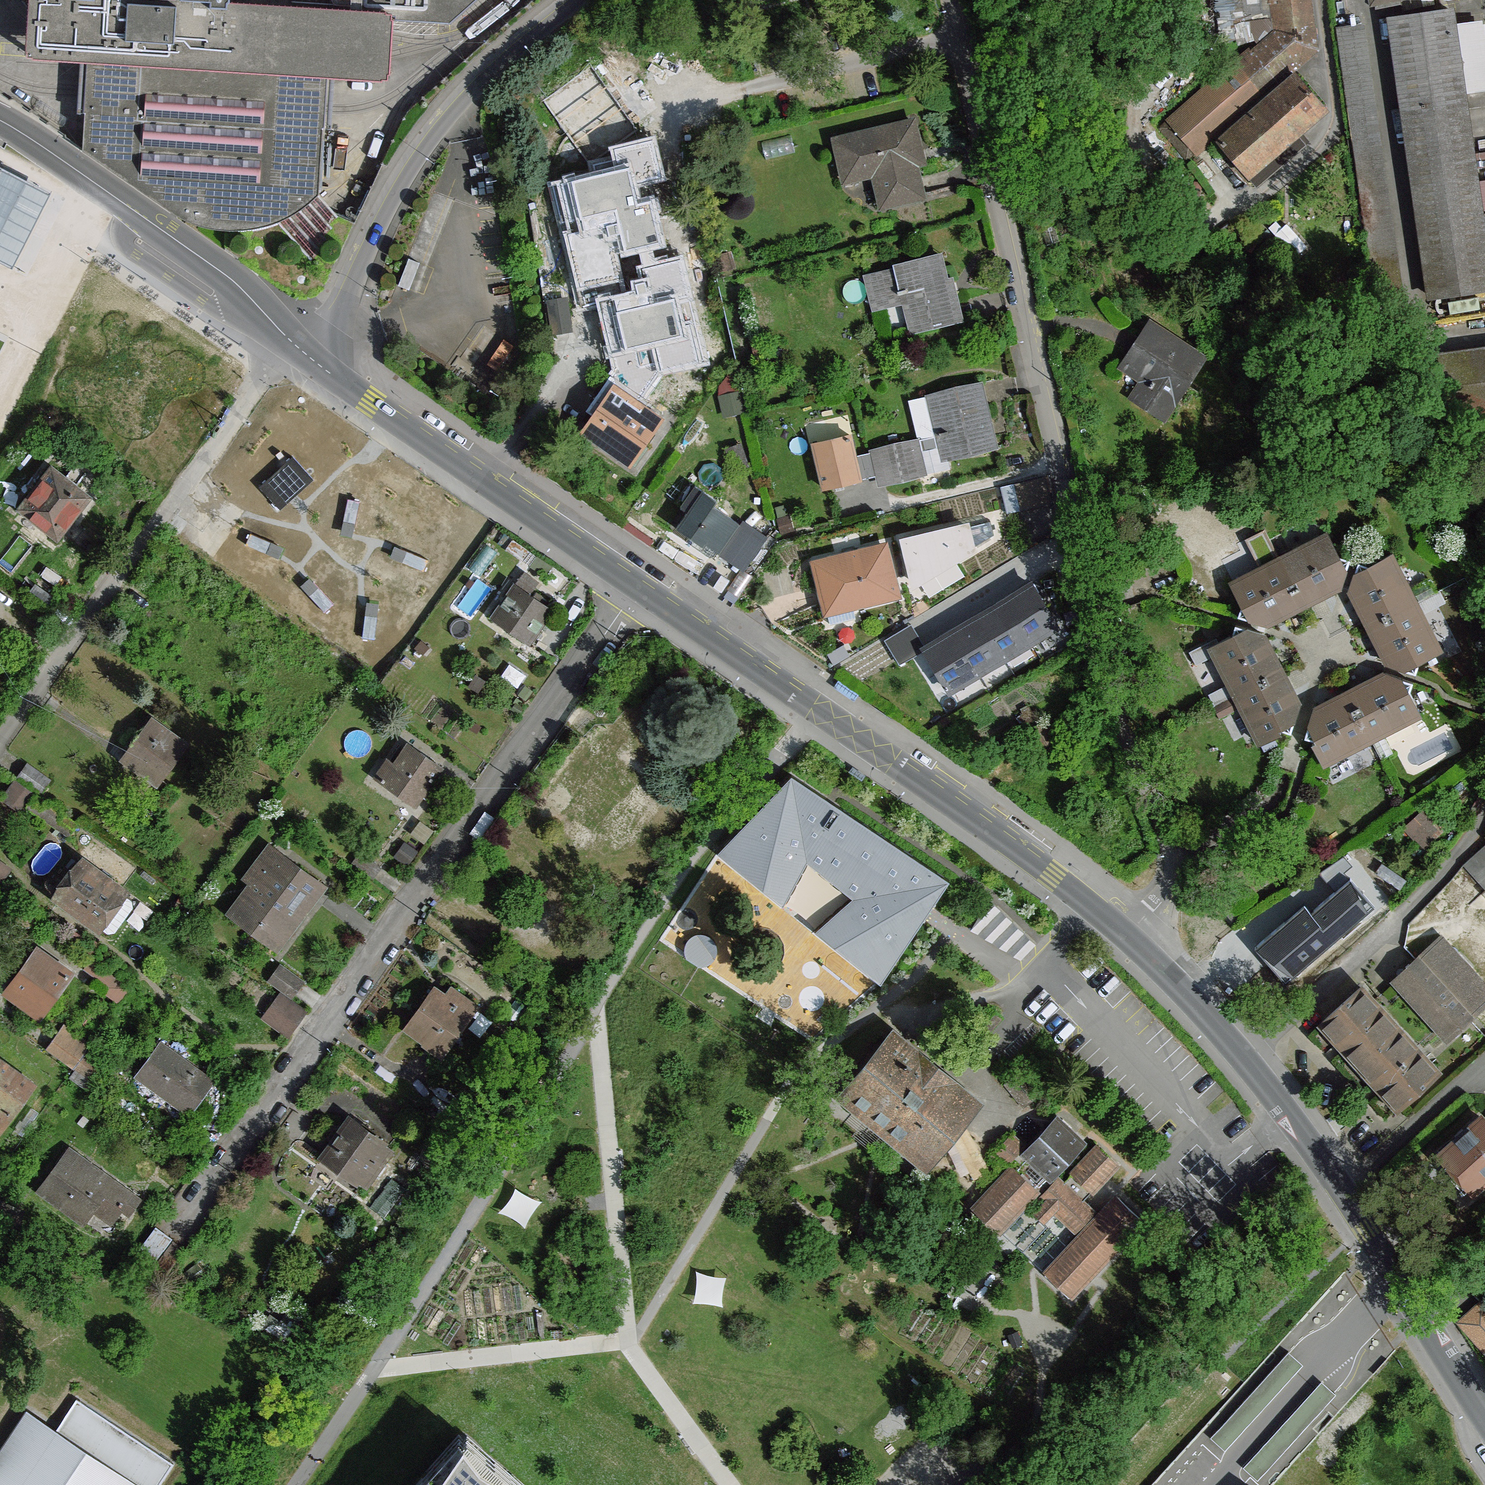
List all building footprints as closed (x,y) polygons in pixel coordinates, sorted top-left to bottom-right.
[(29,18),(28,35),(26,56),(88,60),(327,76),(389,80),(391,54),(392,37),(393,20),(227,9),(227,0),(30,0),(29,18)] [(227,9),(393,20),(450,23),(478,0),(227,0),(227,9)] [(1220,44),(1275,31),(1272,2),(1271,0),(1216,0),(1220,44)] [(1264,40),(1290,71),(1317,47),(1310,0),(1291,0),(1272,2),(1275,31),(1264,40)] [(1451,11),(1391,18),(1431,296),(1484,290),(1484,250),(1451,11)] [(1290,71),(1264,40),(1170,120),(1196,151),(1224,129),(1230,136),(1268,104),(1262,96),(1290,71)] [(327,76),(88,60),(86,93),(82,151),(177,216),(199,225),(228,231),(254,229),(278,222),(301,209),(319,194),(325,108),(327,76)] [(1298,77),(1268,104),(1230,136),(1222,144),(1249,174),(1294,134),(1324,108),(1298,77)] [(914,122),(835,140),(842,168),(872,161),(883,207),(923,197),(913,154),(921,152),(914,122)] [(1294,134),(1249,174),(1258,186),(1304,146),(1294,134)] [(621,364),(652,386),(659,375),(710,364),(686,256),(652,264),(648,248),(661,246),(651,202),(637,205),(631,182),(660,175),(652,141),(614,150),(618,169),(558,182),(569,230),(562,232),(576,296),(594,292),(613,375),(621,364)] [(0,166),(0,264),(6,267),(14,251),(36,206),(44,190),(0,166)] [(949,294),(941,256),(897,265),(898,270),(867,277),(873,300),(903,293),(913,332),(962,320),(955,293),(949,294)] [(569,329),(564,300),(550,302),(555,332),(569,329)] [(1201,358),(1150,325),(1124,367),(1150,384),(1139,401),(1164,416),(1201,358)] [(767,353),(763,337),(752,340),(756,356),(767,353)] [(1440,357),(1448,417),(1484,411),(1484,351),(1440,357)] [(596,416),(587,430),(636,465),(648,448),(643,444),(659,419),(639,405),(652,386),(621,364),(613,375),(588,411),(596,416)] [(986,423),(976,384),(933,395),(942,435),(948,459),(999,447),(992,422),(986,423)] [(740,391),(720,396),(723,410),(743,405),(740,391)] [(942,435),(933,395),(914,400),(923,439),(942,435)] [(1448,417),(1449,426),(1484,421),(1484,411),(1448,417)] [(850,435),(813,444),(823,487),(860,479),(850,435)] [(942,435),(923,439),(876,450),(885,483),(950,468),(948,459),(942,435)] [(283,448),(275,456),(294,478),(303,471),(283,448)] [(53,468),(20,508),(58,537),(88,496),(53,468)] [(259,469),(250,476),(269,499),(278,492),(259,469)] [(1016,484),(1002,488),(1008,512),(1022,509),(1016,484)] [(717,500),(696,485),(681,506),(688,511),(677,528),(704,546),(706,543),(720,552),(740,524),(713,505),(717,500)] [(356,521),(359,491),(347,490),(345,521),(356,521)] [(790,530),(787,516),(777,518),(781,532),(790,530)] [(966,526),(972,548),(993,535),(991,521),(966,526)] [(764,541),(740,524),(720,552),(717,557),(742,575),(764,541)] [(269,536),(241,525),(236,537),(265,548),(269,536)] [(966,526),(904,540),(915,582),(972,548),(966,526)] [(1328,534),(1280,559),(1304,606),(1310,603),(1341,586),(1350,559),(1339,556),(1328,534)] [(885,546),(815,563),(828,611),(853,605),(897,595),(885,546)] [(426,560),(398,549),(394,560),(422,571),(426,560)] [(1366,621),(1369,627),(1416,603),(1391,554),(1370,565),(1359,562),(1350,589),(1366,621)] [(1231,584),(1242,606),(1238,616),(1265,625),(1285,615),(1304,606),(1280,559),(1231,584)] [(323,598),(303,575),(295,583),(313,606),(323,598)] [(924,646),(942,688),(1062,618),(1039,578),(924,646)] [(516,586),(494,617),(529,642),(550,610),(516,586)] [(1416,603),(1369,627),(1378,645),(1388,665),(1417,673),(1420,663),(1441,651),(1416,603)] [(853,605),(828,611),(831,623),(856,617),(853,605)] [(373,640),(375,610),(363,609),(361,639),(373,640)] [(1263,634),(1236,625),(1232,636),(1210,646),(1235,695),(1282,671),(1272,651),(1263,634)] [(850,655),(844,645),(827,656),(833,666),(850,655)] [(1286,678),(1282,671),(1235,695),(1260,744),(1281,734),(1279,730),(1291,733),(1300,705),(1286,678)] [(1361,685),(1348,692),(1371,739),(1421,714),(1410,693),(1413,681),(1386,673),(1361,685)] [(1342,695),(1314,709),(1305,737),(1308,738),(1316,741),(1313,744),(1323,765),(1371,739),(1348,692),(1342,695)] [(151,720),(123,758),(158,785),(187,746),(151,720)] [(389,760),(377,778),(415,805),(442,768),(410,744),(395,765),(389,760)] [(50,780),(28,764),(18,778),(40,794),(50,780)] [(791,776),(718,853),(784,906),(808,861),(851,899),(814,933),(880,984),(951,883),(791,776)] [(35,795),(15,781),(4,796),(24,811),(35,795)] [(75,824),(38,797),(30,807),(67,833),(75,824)] [(1463,864),(1484,888),(1484,844),(1463,864)] [(248,884),(225,915),(275,953),(323,888),(266,845),(241,879),(248,884)] [(1331,862),(1302,882),(1312,897),(1341,878),(1331,862)] [(82,864),(58,898),(96,925),(121,892),(82,864)] [(0,865),(0,883),(9,871),(0,865)] [(132,901),(121,892),(96,925),(107,934),(115,933),(133,909),(132,901)] [(1241,919),(1230,905),(1224,910),(1235,923),(1241,919)] [(1274,921),(1270,926),(1291,951),(1298,944),(1304,951),(1327,930),(1307,907),(1282,929),(1274,921)] [(1270,926),(1251,942),(1252,944),(1275,968),(1277,970),(1294,954),(1291,951),(1270,926)] [(1442,936),(1421,955),(1476,1013),(1484,1005),(1484,982),(1442,936)] [(1275,968),(1252,944),(1243,952),(1266,977),(1275,968)] [(39,950),(8,992),(40,1014),(69,972),(39,950)] [(1449,1014),(1460,1028),(1476,1013),(1421,955),(1406,968),(1417,981),(1426,974),(1441,991),(1456,1007),(1449,1014)] [(131,988),(93,960),(86,968),(111,988),(107,994),(119,1003),(131,988)] [(303,982),(281,966),(270,980),(293,996),(303,982)] [(1441,991),(1426,974),(1417,981),(1406,968),(1393,980),(1421,1010),(1441,991)] [(434,988),(405,1027),(441,1056),(476,1007),(452,989),(444,996),(434,988)] [(1399,1030),(1361,988),(1324,1022),(1362,1064),(1399,1030)] [(1456,1007),(1441,991),(1421,1010),(1448,1039),(1460,1028),(1449,1014),(1456,1007)] [(303,1012),(278,994),(263,1016),(287,1034),(303,1012)] [(1438,1072),(1399,1030),(1362,1064),(1400,1106),(1438,1072)] [(88,1048),(90,1045),(71,1031),(64,1041),(57,1036),(47,1047),(74,1067),(88,1048)] [(971,1105),(894,1040),(850,1093),(928,1157),(971,1105)] [(161,1047),(141,1076),(189,1110),(209,1082),(161,1047)] [(107,1062),(88,1048),(74,1067),(77,1068),(93,1080),(107,1062)] [(0,1062),(0,1126),(31,1084),(0,1062)] [(93,1080),(77,1068),(70,1077),(87,1089),(93,1080)] [(1040,1093),(1023,1071),(1006,1083),(1023,1106),(1040,1093)] [(1482,1117),(1441,1152),(1474,1189),(1484,1179),(1484,1121),(1482,1117)] [(382,1144),(349,1119),(322,1156),(356,1180),(382,1144)] [(1012,1167),(973,1208),(999,1232),(1037,1190),(1042,1195),(1040,1197),(1045,1201),(1036,1211),(1046,1220),(1054,1210),(1080,1235),(1069,1247),(1094,1271),(1141,1221),(1116,1197),(1099,1215),(1083,1201),(1118,1165),(1097,1146),(1064,1183),(1053,1172),(1082,1141),(1059,1119),(1031,1148),(1027,1152),(1021,1147),(1007,1162),(1012,1167)] [(1007,1162),(1021,1147),(1025,1143),(1012,1131),(991,1152),(1004,1165),(1007,1162)] [(138,1200),(71,1152),(43,1191),(83,1221),(93,1208),(111,1219),(120,1207),(129,1212),(138,1200)] [(520,1186),(508,1206),(528,1219),(541,1198),(520,1186)] [(184,1246),(154,1225),(136,1251),(165,1273),(184,1246)] [(1094,1271),(1069,1247),(1046,1271),(1072,1296),(1094,1271)] [(700,1271),(698,1297),(726,1299),(728,1272),(700,1271)] [(1482,1300),(1459,1321),(1484,1350),(1484,1304),(1482,1300)] [(1248,1462),(1262,1475),(1314,1419),(1300,1406),(1248,1462)] [(27,1410),(0,1450),(0,1484),(141,1484),(27,1410)] [(413,1484),(533,1484),(509,1464),(467,1425),(413,1484)]
